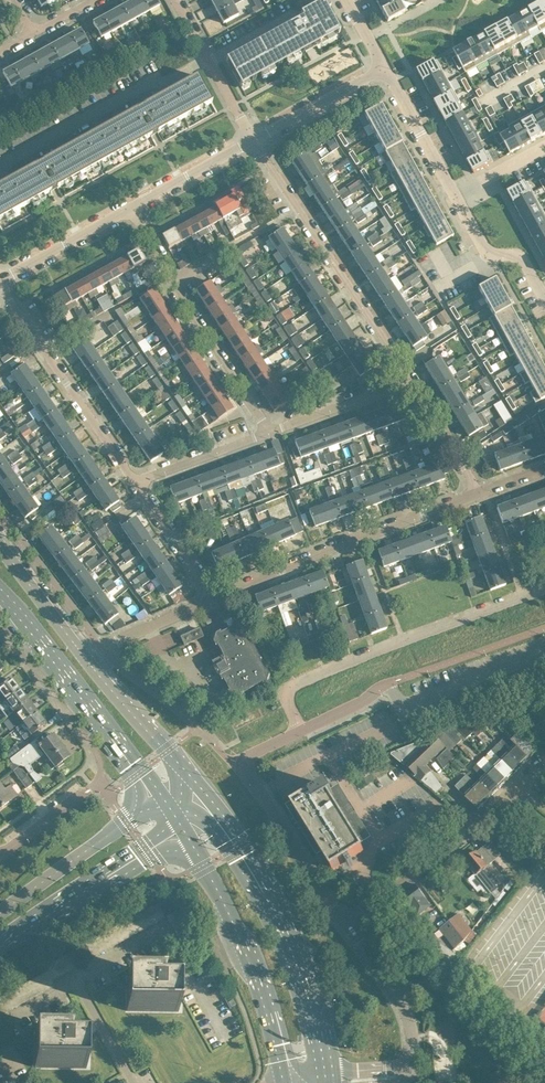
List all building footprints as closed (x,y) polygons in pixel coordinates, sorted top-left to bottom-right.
[(49,5),(51,9),(61,4),(58,0),(49,5)] [(132,1),(140,16),(150,11),(144,0),(134,0),(132,1)] [(150,11),(160,5),(157,0),(144,0),(150,11)] [(213,4),(218,14),(233,6),(230,0),(220,0),(213,4)] [(256,6),(252,8),(254,12),(263,8),(261,4),(259,0),(253,0),(256,6)] [(401,1),(401,0),(378,0),(376,1),(382,11),(401,1)] [(130,21),(140,16),(132,1),(122,7),(130,21)] [(401,1),(382,11),(388,22),(407,11),(401,1)] [(301,14),(305,21),(299,25),(299,24),(234,60),(232,57),(227,60),(226,60),(229,66),(230,66),(232,71),(241,87),(305,51),(306,52),(317,46),(317,45),(340,32),(323,2),(301,14)] [(529,9),(539,27),(541,31),(544,29),(544,12),(540,3),(529,9)] [(238,15),(233,6),(218,14),(224,23),(225,23),(238,15)] [(122,7),(113,12),(121,27),(130,21),(122,7)] [(529,9),(519,15),(528,33),(529,32),(539,27),(529,9)] [(113,12),(103,17),(111,32),(121,27),(113,12)] [(519,15),(508,21),(520,43),(532,37),(529,32),(528,33),(519,15)] [(101,38),(111,32),(103,17),(93,23),(96,28),(101,38)] [(509,49),(520,43),(508,21),(497,27),(509,49)] [(168,27),(161,31),(164,35),(171,32),(168,27)] [(497,27),(486,33),(498,55),(509,49),(497,27)] [(83,35),(81,30),(71,35),(79,50),(89,44),(83,35)] [(164,35),(161,31),(154,35),(156,40),(164,35)] [(486,33),(475,39),(487,61),(498,55),(486,33)] [(79,50),(71,35),(61,41),(69,55),(79,50)] [(149,38),(142,42),(144,46),(151,42),(149,38)] [(477,67),(487,61),(475,39),(465,45),(477,67)] [(69,55),(61,41),(51,46),(59,60),(69,55)] [(137,50),(144,46),(142,42),(134,46),(137,50)] [(457,56),(460,62),(463,68),(466,73),(477,67),(465,45),(454,51),(457,56)] [(59,60),(51,46),(42,51),(50,66),(59,60)] [(130,49),(122,53),(125,57),(132,53),(130,49)] [(50,66),(42,51),(32,57),(40,71),(50,66)] [(544,61),(539,52),(534,54),(540,64),(544,61)] [(125,57),(122,53),(115,57),(117,61),(125,57)] [(40,71),(32,57),(22,62),(30,76),(40,71)] [(84,59),(75,65),(83,80),(85,79),(93,75),(90,70),(84,59)] [(418,71),(423,81),(443,70),(437,60),(418,71)] [(30,76),(22,62),(13,67),(21,82),(30,76)] [(524,63),(519,65),(524,73),(528,70),(524,63)] [(519,76),(524,73),(519,65),(518,66),(517,64),(513,66),(519,76)] [(21,82),(13,67),(3,73),(6,79),(11,87),(21,82)] [(100,71),(97,67),(90,70),(93,75),(100,71)] [(449,81),(443,70),(423,81),(429,91),(449,81)] [(496,76),(498,80),(501,85),(505,83),(500,74),(496,76)] [(144,105),(143,106),(143,107),(137,110),(137,109),(136,110),(136,109),(113,121),(109,124),(70,146),(65,148),(43,160),(43,161),(42,162),(37,165),(36,165),(35,165),(0,184),(0,220),(50,192),(50,193),(52,192),(57,189),(59,188),(58,188),(151,137),(152,137),(158,134),(159,133),(159,132),(211,103),(212,103),(197,76),(196,77),(196,76),(144,105)] [(78,77),(71,81),(73,85),(80,81),(78,77)] [(66,90),(73,85),(71,81),(63,85),(66,90)] [(429,91),(435,102),(454,91),(449,81),(429,91)] [(534,82),(529,85),(533,92),(538,89),(534,82)] [(529,85),(525,87),(531,97),(534,95),(533,92),(529,85)] [(59,88),(52,92),(54,96),(61,92),(59,88)] [(455,92),(454,91),(435,102),(440,112),(458,102),(458,104),(461,102),(455,92)] [(46,100),(54,96),(52,92),(44,96),(46,100)] [(511,103),(508,97),(504,99),(509,109),(513,107),(511,103)] [(39,99),(32,103),(34,107),(42,103),(39,99)] [(440,112),(446,122),(463,113),(458,104),(458,102),(440,112)] [(27,111),(34,107),(32,103),(25,107),(27,111)] [(364,115),(369,124),(386,115),(381,105),(364,115)] [(492,106),(486,109),(490,117),(496,114),(492,106)] [(544,134),(544,114),(541,108),(531,114),(543,136),(544,134)] [(469,122),(463,113),(446,122),(452,132),(469,123),(469,122)] [(543,136),(531,114),(520,120),(532,142),(543,136)] [(391,124),(386,115),(369,124),(374,133),(391,124)] [(7,116),(0,120),(3,125),(10,121),(7,116)] [(521,148),(532,142),(520,120),(509,126),(510,128),(521,148)] [(452,132),(457,143),(477,132),(477,131),(471,121),(469,122),(469,123),(452,132)] [(374,133),(379,143),(397,133),(391,124),(374,133)] [(510,128),(499,134),(501,137),(504,142),(504,143),(507,148),(510,154),(521,148),(510,128)] [(477,132),(457,143),(463,153),(480,143),(482,142),(477,132)] [(379,143),(373,146),(378,156),(380,154),(384,152),(402,143),(397,133),(379,143)] [(500,145),(504,143),(504,142),(501,137),(496,139),(499,145),(500,145)] [(326,144),(332,151),(337,147),(332,140),(326,144)] [(407,152),(402,143),(384,152),(380,154),(385,165),(390,162),(407,152)] [(463,153),(469,163),(486,154),(485,152),(480,143),(463,153)] [(318,144),(309,150),(313,156),(322,150),(318,144)] [(309,150),(291,162),(299,174),(319,161),(320,160),(316,154),(313,156),(309,150)] [(488,151),(485,152),(486,154),(469,163),(474,173),(494,163),(488,151)] [(390,162),(385,165),(390,173),(395,170),(395,171),(412,161),(407,152),(390,162)] [(341,163),(343,167),(349,163),(347,159),(341,163)] [(319,161),(299,174),(307,185),(325,173),(323,169),(324,168),(319,161)] [(417,171),(412,161),(395,171),(395,170),(390,173),(395,183),(417,171)] [(325,173),(334,167),(332,163),(324,168),(323,169),(325,173)] [(337,171),(334,167),(325,173),(328,177),(337,171)] [(375,170),(367,175),(371,180),(379,175),(375,170)] [(400,192),(422,180),(417,171),(395,183),(400,192)] [(325,173),(307,185),(314,197),(333,184),(328,177),(325,173)] [(363,181),(360,177),(347,186),(338,192),(340,196),(349,190),(363,181)] [(422,180),(400,192),(406,201),(427,189),(422,180)] [(349,190),(340,196),(343,200),(365,186),(363,181),(355,187),(349,190)] [(514,203),(533,192),(528,182),(508,193),(514,203)] [(333,184),(314,197),(322,208),(335,199),(340,196),(338,192),(333,184)] [(238,188),(213,202),(225,224),(226,223),(230,231),(237,226),(242,223),(240,220),(251,214),(252,214),(238,188)] [(415,208),(433,199),(427,189),(406,201),(411,211),(415,208)] [(514,203),(519,213),(539,202),(533,192),(514,203)] [(335,199),(322,208),(329,220),(343,211),(335,199)] [(421,218),(438,208),(433,199),(415,208),(421,218)] [(358,208),(351,212),(356,219),(363,215),(364,216),(369,212),(374,209),(378,206),(375,201),(360,211),(358,208)] [(213,203),(203,209),(212,225),(219,221),(221,226),(225,224),(213,202),(213,203)] [(525,223),(544,213),(539,202),(519,213),(525,223)] [(343,211),(329,220),(337,231),(350,223),(356,219),(351,212),(358,208),(354,203),(343,211)] [(438,208),(421,218),(425,226),(426,227),(443,217),(438,208)] [(203,209),(192,215),(204,235),(214,229),(212,225),(203,209)] [(531,234),(544,226),(544,213),(525,223),(531,234)] [(200,238),(204,235),(192,215),(182,220),(191,237),(197,233),(200,238)] [(363,215),(356,219),(358,223),(365,219),(364,216),(363,215)] [(431,236),(448,227),(443,217),(426,227),(425,226),(423,227),(429,238),(431,236)] [(185,240),(191,237),(182,220),(171,226),(183,247),(187,245),(185,240)] [(350,223),(337,231),(344,243),(358,234),(350,223)] [(279,225),(268,231),(272,236),(282,229),(279,225)] [(177,250),(183,247),(171,226),(164,230),(167,234),(162,237),(168,249),(175,245),(177,250)] [(531,234),(536,244),(544,239),(544,226),(531,234)] [(431,236),(436,246),(440,244),(453,236),(448,227),(431,236)] [(269,238),(276,250),(290,241),(282,229),(272,236),(269,238)] [(371,242),(380,236),(377,232),(368,238),(371,242)] [(358,234),(344,243),(352,255),(366,246),(358,234)] [(382,240),(380,236),(371,242),(374,246),(382,240)] [(542,254),(544,253),(544,239),(536,244),(542,254)] [(297,252),(290,241),(276,250),(284,261),(297,252)] [(238,249),(235,254),(240,261),(244,267),(248,264),(243,257),(246,254),(240,246),(238,249)] [(366,246),(352,255),(360,266),(373,257),(366,246)] [(139,266),(145,262),(139,250),(134,252),(132,248),(126,252),(137,272),(141,270),(139,266)] [(132,275),(137,272),(126,252),(115,258),(124,274),(130,271),(132,275)] [(297,252),(284,261),(292,273),(305,264),(297,252)] [(386,265),(395,259),(392,255),(383,261),(386,265)] [(373,257),(360,266),(367,278),(381,269),(373,257)] [(115,258),(104,263),(116,284),(120,282),(117,277),(124,274),(115,258)] [(398,263),(395,259),(386,265),(389,269),(398,263)] [(104,263),(93,269),(102,286),(109,282),(112,287),(116,284),(104,263)] [(313,275),(305,264),(292,273),(299,284),(313,275)] [(381,269),(367,278),(375,289),(388,280),(386,277),(391,273),(389,269),(386,265),(381,269)] [(256,276),(250,267),(246,270),(252,279),(256,276)] [(83,275),(95,296),(99,294),(96,289),(102,286),(93,269),(83,275)] [(411,282),(417,278),(422,275),(420,271),(409,278),(411,282)] [(240,276),(244,282),(248,279),(244,273),(240,276)] [(95,296),(83,275),(72,281),(81,297),(88,294),(90,298),(95,296)] [(313,275),(299,284),(307,296),(320,287),(313,275)] [(388,280),(375,289),(382,301),(396,292),(401,288),(403,287),(395,276),(388,280)] [(403,287),(401,288),(404,293),(420,282),(417,278),(411,282),(403,287)] [(141,279),(135,282),(137,288),(139,292),(146,289),(144,284),(141,279)] [(264,288),(258,279),(254,281),(259,290),(260,290),(264,288)] [(483,297),(500,288),(495,279),(489,282),(486,284),(478,288),(483,297)] [(75,301),(81,297),(72,281),(62,287),(73,308),(78,305),(75,301)] [(210,281),(195,291),(202,301),(221,289),(218,285),(214,288),(210,281)] [(73,308),(62,287),(55,291),(57,295),(52,298),(59,310),(66,306),(68,310),(73,308)] [(254,287),(249,290),(253,296),(257,293),(254,287)] [(328,299),(320,287),(307,296),(314,307),(328,299)] [(500,288),(483,297),(488,307),(505,297),(500,288)] [(138,306),(142,312),(161,299),(154,289),(140,299),(143,304),(138,306)] [(202,301),(208,311),(223,301),(219,295),(223,293),(221,289),(202,301)] [(271,299),(265,290),(262,293),(261,293),(267,302),(271,299)] [(116,294),(113,295),(116,300),(118,304),(124,300),(122,296),(119,291),(116,294)] [(396,292),(382,301),(390,312),(404,303),(396,292)] [(253,296),(257,302),(261,299),(257,293),(253,296)] [(101,297),(97,300),(101,308),(104,312),(114,306),(107,294),(101,297)] [(278,298),(274,301),(277,305),(284,301),(281,297),(278,298)] [(505,297),(488,307),(493,316),(511,307),(505,297)] [(167,309),(161,299),(142,312),(145,316),(150,313),(153,319),(167,309)] [(328,299),(314,307),(322,319),(335,310),(328,299)] [(208,311),(215,321),(234,309),(231,305),(227,307),(223,301),(208,311)] [(269,304),(269,305),(275,313),(279,311),(273,302),(269,304)] [(416,312),(425,306),(423,302),(414,307),(416,312)] [(404,303),(390,312),(398,324),(411,315),(404,303)] [(425,306),(416,312),(419,316),(428,310),(425,306)] [(262,310),(266,316),(271,313),(267,307),(262,310)] [(494,328),(516,316),(511,307),(493,316),(489,319),(494,328)] [(153,328),(155,332),(174,319),(167,309),(153,319),(158,325),(153,328)] [(215,321),(222,331),(236,321),(243,317),(238,310),(236,312),(234,309),(215,321)] [(124,316),(120,319),(124,324),(128,322),(137,316),(133,310),(126,314),(124,316)] [(343,322),(335,310),(322,319),(330,330),(343,322)] [(437,315),(434,316),(442,328),(450,323),(451,323),(443,311),(437,315)] [(266,316),(270,322),(274,319),(271,313),(266,316)] [(286,322),(281,313),(276,316),(282,325),(283,325),(286,322)] [(411,315),(398,324),(405,335),(419,327),(411,315)] [(521,325),(516,316),(494,328),(499,338),(521,325)] [(181,329),(174,319),(155,332),(158,336),(163,333),(167,339),(181,329)] [(117,321),(108,328),(114,336),(123,330),(117,321)] [(236,321),(222,331),(228,341),(247,329),(245,325),(240,328),(236,321)] [(343,322),(330,330),(337,342),(351,333),(343,322)] [(284,327),(284,328),(287,332),(290,337),(290,336),(297,331),(292,323),(284,327)] [(419,327),(405,335),(413,347),(416,351),(425,345),(422,341),(426,338),(425,336),(431,332),(425,323),(419,327)] [(504,347),(526,335),(521,325),(499,338),(504,347)] [(284,333),(280,327),(276,330),(279,336),(284,333)] [(166,348),(168,352),(187,339),(181,329),(167,339),(171,345),(166,348)] [(228,341),(235,351),(249,341),(245,335),(249,332),(247,329),(228,341)] [(126,332),(121,335),(127,344),(132,341),(126,332)] [(279,336),(283,342),(287,339),(284,333),(279,336)] [(358,345),(351,333),(337,342),(345,354),(358,345)] [(292,339),(291,339),(297,348),(298,348),(305,343),(299,334),(292,339)] [(138,335),(134,338),(138,344),(144,339),(141,335),(139,337),(138,335)] [(526,335),(504,347),(509,357),(514,354),(531,344),(526,335)] [(72,348),(80,359),(93,350),(85,339),(72,348)] [(144,339),(138,344),(145,354),(152,349),(145,339),(144,339)] [(194,349),(187,339),(168,352),(171,356),(176,353),(180,359),(194,349)] [(235,351),(241,361),(260,349),(257,344),(253,347),(249,341),(235,351)] [(133,343),(129,347),(135,355),(139,352),(133,343)] [(514,354),(519,363),(536,353),(531,344),(514,354)] [(358,345),(345,354),(352,365),(366,356),(358,345)] [(293,347),(288,350),(292,356),(297,353),(293,347)] [(309,357),(303,348),(299,350),(299,351),(305,360),(305,359),(309,357)] [(179,368),(181,372),(200,359),(194,349),(180,359),(184,365),(179,368)] [(241,361),(248,371),(262,362),(258,355),(262,353),(260,349),(241,361)] [(80,359),(88,371),(101,362),(93,350),(80,359)] [(155,361),(152,364),(156,369),(162,365),(172,358),(171,356),(168,352),(155,361)] [(13,357),(12,356),(10,353),(1,359),(4,363),(13,357)] [(297,353),(292,356),(296,362),(299,366),(303,363),(297,353)] [(524,372),(542,363),(536,353),(519,363),(524,372)] [(141,355),(136,358),(142,367),(147,363),(141,355)] [(425,366),(432,378),(446,369),(439,357),(435,360),(432,355),(423,361),(426,365),(425,366)] [(366,356),(352,365),(360,377),(357,379),(360,385),(375,380),(374,376),(371,370),(374,368),(366,356)] [(12,374),(19,385),(32,376),(24,365),(19,358),(10,364),(15,372),(12,374)] [(207,369),(200,359),(181,372),(184,375),(188,372),(193,379),(207,369)] [(317,368),(311,359),(307,362),(312,371),(317,368)] [(88,371),(96,382),(109,373),(101,362),(88,371)] [(248,371),(254,381),(273,369),(270,364),(266,367),(262,362),(248,371)] [(544,373),(544,369),(542,363),(524,372),(519,374),(525,384),(529,382),(544,373)] [(149,366),(144,369),(150,378),(155,375),(149,366)] [(459,378),(468,372),(465,368),(456,374),(459,378)] [(192,388),(195,392),(214,379),(207,369),(193,379),(197,385),(192,388)] [(254,381),(261,391),(276,381),(272,375),(275,372),(273,369),(254,381)] [(446,369),(432,378),(440,389),(453,381),(446,369)] [(321,382),(324,380),(318,371),(314,373),(314,374),(320,383),(321,382)] [(468,372),(459,378),(461,382),(470,376),(468,372)] [(96,382),(104,394),(117,384),(109,373),(96,382)] [(544,385),(544,373),(529,382),(534,390),(535,391),(544,385)] [(40,388),(32,376),(19,385),(27,397),(40,388)] [(479,381),(487,393),(494,389),(486,377),(479,381)] [(157,378),(152,381),(158,390),(163,386),(157,378)] [(220,389),(214,379),(195,392),(197,396),(202,393),(206,399),(220,389)] [(261,391),(268,401),(287,389),(284,384),(280,387),(276,381),(261,391)] [(440,389),(447,401),(461,393),(453,381),(440,389)] [(322,385),(328,394),(332,391),(326,382),(322,385)] [(104,394),(111,405),(125,396),(117,384),(104,394)] [(535,403),(544,397),(544,385),(535,391),(534,390),(529,393),(535,403)] [(27,397),(35,408),(48,399),(40,388),(27,397)] [(165,389),(160,392),(166,401),(171,398),(165,389)] [(205,408),(208,412),(227,399),(220,389),(206,399),(210,405),(205,408)] [(287,389),(268,401),(274,411),(289,401),(285,395),(289,392),(287,389)] [(494,389),(487,393),(473,401),(476,406),(496,393),(494,389)] [(461,393),(447,401),(454,413),(468,405),(461,393)] [(14,406),(23,400),(20,395),(11,402),(14,406)] [(111,405),(119,416),(133,407),(125,396),(111,405)] [(43,420),(56,410),(48,399),(35,408),(43,420)] [(233,409),(227,399),(208,412),(214,422),(233,409)] [(14,406),(5,412),(8,416),(26,404),(23,400),(14,406)] [(173,400),(168,404),(174,412),(179,409),(173,400)] [(501,401),(493,406),(501,418),(504,425),(512,420),(501,401)] [(399,404),(386,409),(392,424),(405,419),(404,419),(409,417),(406,407),(401,409),(399,404)] [(454,413),(461,425),(475,416),(468,405),(454,413)] [(119,416),(127,428),(140,419),(133,407),(119,416)] [(535,408),(527,414),(530,418),(538,413),(535,408)] [(379,429),(392,424),(386,409),(373,414),(379,429)] [(64,422),(56,410),(43,420),(51,431),(64,422)] [(180,411),(175,415),(182,424),(186,421),(180,411)] [(481,413),(475,416),(461,425),(469,437),(474,445),(487,436),(482,428),(488,425),(481,413)] [(192,423),(196,420),(192,414),(188,417),(192,423)] [(366,434),(379,429),(373,414),(360,419),(366,434)] [(199,432),(208,426),(202,416),(196,420),(192,423),(199,432)] [(523,416),(515,422),(518,426),(526,421),(523,416)] [(29,429),(38,423),(35,418),(26,424),(29,429)] [(127,428),(135,439),(148,430),(140,419),(127,428)] [(347,423),(353,439),(366,434),(360,419),(347,423)] [(72,433),(64,422),(51,431),(58,442),(72,433)] [(41,427),(38,423),(29,429),(32,433),(41,427)] [(184,425),(183,426),(189,435),(194,432),(188,423),(184,425)] [(340,443),(353,439),(347,423),(334,428),(340,443)] [(26,424),(18,430),(21,434),(29,429),(26,424)] [(511,424),(503,429),(506,434),(511,431),(512,434),(514,440),(518,438),(516,431),(511,424)] [(327,448),(340,443),(334,428),(321,433),(327,448)] [(400,428),(394,430),(398,440),(403,438),(400,428)] [(29,429),(21,434),(24,438),(32,433),(29,429)] [(135,439),(143,451),(156,441),(148,430),(135,439)] [(503,436),(500,432),(491,438),(494,442),(503,436)] [(58,442),(66,454),(79,445),(72,433),(58,442)] [(321,433),(308,438),(314,453),(327,448),(321,433)] [(385,433),(381,435),(385,445),(389,443),(385,433)] [(531,434),(518,439),(521,446),(526,461),(539,456),(534,441),(531,434)] [(381,435),(376,436),(380,447),(385,445),(381,435)] [(534,441),(539,456),(544,454),(544,437),(534,441)] [(296,460),(314,453),(308,438),(295,443),(297,447),(292,449),(296,459),(296,460)] [(30,446),(33,450),(41,445),(37,440),(30,446)] [(54,445),(51,441),(42,447),(45,452),(54,445)] [(156,441),(143,451),(151,462),(164,453),(156,441)] [(359,442),(355,444),(358,454),(363,452),(359,442)] [(353,456),(358,454),(355,444),(350,446),(353,456)] [(54,445),(45,452),(48,456),(57,450),(54,445)] [(87,456),(79,445),(66,454),(74,465),(87,456)] [(521,446),(508,451),(513,466),(526,461),(521,446)] [(404,450),(408,458),(411,469),(416,467),(409,448),(404,450)] [(10,461),(19,454),(16,450),(7,456),(10,461)] [(274,450),(261,455),(266,470),(284,463),(281,453),(276,455),(274,450)] [(495,455),(496,460),(500,470),(513,466),(508,451),(495,455)] [(333,452),(329,454),(333,464),(337,462),(333,452)] [(19,454),(10,461),(14,465),(23,459),(19,454)] [(333,464),(329,454),(324,456),(328,466),(333,464)] [(261,455),(248,460),(253,474),(266,470),(261,455)] [(74,465),(82,477),(95,467),(87,456),(74,465)] [(411,469),(408,458),(403,460),(407,471),(411,469)] [(248,460),(235,465),(243,487),(251,484),(251,482),(256,480),(253,474),(248,460)] [(1,484),(15,474),(7,463),(0,468),(0,483),(1,484)] [(439,464),(426,469),(432,484),(445,479),(443,475),(448,473),(444,463),(439,465),(439,464)] [(61,474),(70,468),(67,464),(58,470),(61,474)] [(243,487),(235,465),(222,469),(228,485),(229,489),(234,488),(235,490),(243,487)] [(364,474),(361,466),(354,468),(357,477),(356,477),(359,488),(364,486),(360,476),(364,474)] [(386,466),(382,468),(385,478),(390,477),(386,466)] [(23,479),(26,483),(35,477),(44,471),(41,467),(23,479)] [(90,488),(103,479),(95,467),(82,477),(90,488)] [(320,467),(305,473),(302,467),(296,469),(301,483),(323,475),(320,467)] [(70,468),(61,474),(64,479),(73,472),(70,468)] [(381,480),(385,478),(382,468),(377,470),(381,480)] [(228,485),(222,469),(209,474),(215,490),(228,485)] [(413,474),(419,489),(432,484),(426,469),(413,474)] [(1,484),(9,496),(23,486),(15,474),(1,484)] [(209,474),(196,479),(202,494),(204,499),(209,497),(217,495),(215,490),(209,474)] [(406,493),(419,489),(413,474),(400,478),(406,493)] [(35,477),(26,483),(29,487),(38,481),(35,477)] [(355,490),(359,488),(356,477),(351,479),(355,490)] [(261,478),(256,480),(259,491),(265,489),(261,478)] [(393,498),(406,493),(400,478),(387,483),(393,498)] [(111,490),(103,479),(90,488),(98,499),(111,490)] [(196,479),(183,484),(189,499),(202,494),(196,479)] [(254,492),(259,491),(256,480),(251,482),(251,484),(254,492)] [(364,486),(360,488),(367,508),(380,503),(374,488),(372,483),(364,486)] [(380,503),(393,498),(387,483),(374,488),(380,503)] [(176,504),(189,499),(183,484),(170,489),(172,493),(167,495),(170,503),(171,505),(175,503),(176,504)] [(334,485),(330,487),(334,498),(338,496),(334,485)] [(9,496),(17,507),(31,497),(23,486),(9,496)] [(76,497),(85,491),(82,486),(73,493),(76,497)] [(330,487),(325,489),(328,498),(329,499),(334,498),(330,487)] [(234,488),(229,489),(233,500),(237,498),(235,490),(234,488)] [(354,496),(348,498),(354,512),(367,508),(360,488),(355,490),(352,491),(354,496)] [(225,491),(228,501),(233,500),(229,489),(225,491)] [(293,492),(297,502),(302,500),(300,496),(303,494),(301,489),(293,492)] [(119,502),(111,490),(98,499),(105,511),(110,508),(112,512),(121,506),(118,502),(119,502)] [(531,496),(536,511),(544,507),(544,490),(531,496)] [(85,491),(76,497),(79,501),(88,495),(85,491)] [(62,495),(53,502),(57,507),(66,500),(62,495)] [(531,496),(514,502),(519,517),(536,511),(531,496)] [(42,512),(31,497),(17,507),(25,518),(29,515),(32,520),(42,512)] [(209,497),(204,499),(207,510),(210,518),(216,516),(209,497)] [(335,503),(341,517),(354,512),(348,498),(335,503)] [(202,512),(207,510),(204,499),(198,501),(202,512)] [(53,516),(68,504),(66,500),(57,507),(50,512),(53,516)] [(502,523),(519,517),(514,502),(497,508),(502,523)] [(328,522),(341,517),(335,503),(322,507),(328,522)] [(74,526),(81,521),(68,504),(53,516),(55,519),(64,513),(74,526)] [(268,510),(267,508),(265,504),(256,508),(258,514),(268,510)] [(322,507),(305,514),(308,524),(313,522),(315,527),(328,522),(322,507)] [(119,523),(129,538),(143,529),(135,518),(131,520),(128,516),(119,523)] [(297,517),(275,526),(281,541),(294,536),(294,535),(303,531),(297,517)] [(481,517),(465,523),(472,540),(487,534),(481,519),(481,517)] [(42,533),(38,536),(46,547),(59,538),(51,526),(55,523),(52,519),(39,529),(42,533)] [(272,521),(260,526),(262,532),(269,547),(281,541),(275,526),(272,521)] [(104,525),(93,533),(101,543),(111,535),(104,525)] [(235,526),(230,528),(235,538),(239,536),(235,526)] [(446,527),(429,533),(434,548),(451,542),(447,530),(446,527)] [(230,528),(226,530),(230,540),(235,538),(230,528)] [(452,528),(447,530),(451,542),(453,547),(461,544),(459,536),(456,538),(452,528)] [(151,541),(146,533),(143,529),(129,538),(137,550),(151,541)] [(269,547),(262,532),(259,533),(249,537),(256,552),(269,547)] [(429,533),(412,539),(417,554),(434,548),(429,533)] [(69,541),(72,545),(81,539),(78,534),(69,541)] [(487,534),(472,540),(478,557),(493,551),(487,534)] [(249,537),(237,543),(243,558),(256,552),(249,537)] [(46,547),(55,558),(68,549),(59,538),(46,547)] [(84,543),(81,539),(72,545),(75,549),(84,543)] [(412,539),(395,546),(400,561),(417,554),(412,539)] [(159,552),(151,541),(137,550),(145,561),(159,552)] [(230,564),(243,558),(237,543),(224,549),(230,564)] [(384,567),(400,561),(395,546),(378,552),(379,554),(384,567)] [(121,555),(124,559),(133,553),(130,548),(121,555)] [(55,558),(63,569),(76,560),(68,549),(55,558)] [(224,549),(211,554),(211,555),(207,557),(211,567),(216,565),(218,569),(230,564),(224,549)] [(493,551),(478,557),(484,574),(499,568),(493,551)] [(145,561),(153,573),(166,563),(159,552),(145,561)] [(136,557),(133,553),(124,559),(127,563),(136,557)] [(104,556),(98,561),(89,567),(92,571),(107,560),(104,556)] [(86,563),(89,567),(98,561),(94,557),(86,563)] [(63,569),(71,580),(84,571),(76,560),(63,569)] [(353,584),(368,578),(362,561),(354,564),(353,564),(346,567),(353,584)] [(174,575),(166,563),(153,573),(161,584),(174,575)] [(431,566),(423,569),(425,576),(442,570),(440,565),(432,568),(431,566)] [(499,568),(484,574),(490,590),(491,590),(506,585),(499,568)] [(71,580),(80,592),(93,582),(84,571),(71,580)] [(137,577),(140,582),(149,575),(146,571),(137,577)] [(323,572),(306,578),(311,593),(328,587),(326,582),(324,575),(323,572)] [(152,579),(149,575),(140,582),(143,586),(152,579)] [(174,575),(161,584),(169,596),(170,595),(172,599),(176,604),(185,600),(181,593),(178,589),(182,586),(174,575)] [(306,578),(289,584),(294,599),(311,593),(306,578)] [(359,601),(374,595),(368,578),(353,584),(359,601)] [(111,579),(102,585),(106,589),(114,583),(111,579)] [(331,580),(326,582),(328,587),(329,590),(334,588),(331,580)] [(80,592),(88,603),(101,593),(93,582),(80,592)] [(117,587),(114,583),(106,589),(109,593),(117,587)] [(289,584),(272,591),(277,605),(294,599),(289,584)] [(254,614),(277,605),(272,591),(255,597),(256,599),(250,601),(254,614)] [(339,600),(336,592),(331,594),(334,602),(339,600)] [(88,603),(97,614),(109,604),(101,593),(88,603)] [(380,612),(374,595),(359,601),(365,617),(380,612)] [(109,604),(97,614),(105,625),(109,622),(112,626),(120,619),(117,615),(118,615),(109,604)] [(149,616),(144,608),(137,613),(139,617),(141,619),(149,616)] [(305,612),(300,614),(304,625),(309,623),(305,612)] [(365,617),(371,634),(387,629),(380,612),(365,617)] [(348,624),(345,616),(340,618),(343,626),(348,624)] [(222,655),(211,661),(213,666),(212,667),(218,677),(219,677),(222,681),(223,681),(228,690),(227,691),(230,697),(236,699),(242,695),(241,694),(260,684),(261,685),(268,682),(269,676),(266,669),(264,670),(259,661),(261,660),(250,640),(249,641),(244,632),(245,631),(242,624),(236,623),(233,624),(230,620),(224,623),(225,625),(226,625),(228,629),(221,633),(220,631),(214,635),(212,640),(215,647),(217,646),(222,655)] [(344,628),(349,642),(358,639),(352,623),(348,624),(343,626),(344,628)] [(194,641),(203,637),(199,629),(190,633),(194,641)] [(190,633),(181,637),(183,642),(185,645),(194,641),(190,633)] [(14,684),(11,679),(0,688),(0,705),(6,701),(19,690),(20,689),(16,683),(14,684)] [(0,705),(0,707),(8,717),(14,712),(28,702),(19,690),(6,701),(0,705)] [(14,712),(8,717),(16,728),(19,726),(36,713),(28,702),(14,712)] [(502,732),(513,720),(506,712),(493,722),(502,732)] [(16,728),(16,729),(24,740),(45,724),(41,719),(43,718),(38,713),(37,714),(36,713),(19,726),(16,728)] [(465,723),(474,733),(476,735),(484,727),(482,725),(478,720),(468,722),(465,723)] [(465,723),(455,727),(466,737),(468,739),(474,733),(465,723)] [(458,745),(466,737),(455,727),(445,732),(458,745)] [(506,736),(506,737),(529,760),(536,752),(531,746),(532,745),(531,744),(530,745),(519,733),(515,728),(510,732),(506,736)] [(445,732),(435,736),(445,747),(448,749),(451,753),(458,745),(445,732)] [(20,752),(9,760),(10,761),(13,764),(19,766),(24,768),(30,775),(33,772),(30,765),(45,754),(55,767),(57,766),(58,768),(64,763),(63,762),(69,756),(58,742),(60,740),(56,735),(54,736),(53,735),(40,745),(36,740),(39,738),(39,737),(20,752)] [(436,756),(445,747),(435,736),(414,744),(391,753),(391,755),(404,766),(405,765),(416,776),(416,775),(422,781),(431,771),(426,766),(436,756)] [(499,743),(509,753),(522,767),(529,760),(506,737),(499,743)] [(492,751),(514,774),(522,767),(509,753),(499,743),(492,751)] [(16,746),(5,754),(9,760),(20,752),(16,746)] [(447,761),(454,755),(451,753),(448,749),(442,755),(447,761)] [(484,758),(507,781),(514,774),(492,751),(484,758)] [(447,761),(442,755),(437,760),(443,770),(450,764),(447,761)] [(477,765),(499,788),(507,781),(484,758),(477,765)] [(10,761),(7,763),(13,771),(13,770),(17,768),(19,766),(13,764),(10,761)] [(479,782),(492,795),(499,788),(477,765),(473,769),(483,779),(479,782)] [(17,768),(13,770),(26,789),(33,784),(22,769),(17,768)] [(463,779),(485,802),(492,795),(479,782),(476,785),(467,775),(463,779)] [(477,808),(478,809),(485,802),(463,779),(455,786),(464,797),(477,808)] [(0,785),(0,808),(1,807),(1,808),(4,806),(3,806),(17,796),(10,787),(5,791),(0,785)] [(366,839),(350,814),(350,813),(351,813),(351,812),(351,811),(351,810),(351,809),(350,809),(350,808),(349,808),(348,808),(347,808),(336,791),(332,793),(327,785),(310,796),(311,797),(308,799),(307,798),(304,799),(293,806),(308,831),(321,852),(333,870),(346,862),(351,859),(364,851),(359,843),(366,839)] [(494,861),(483,847),(476,852),(465,861),(491,894),(498,888),(483,870),(494,861)] [(425,896),(415,884),(394,900),(404,912),(411,907),(418,916),(430,906),(424,897),(425,896)] [(154,911),(160,908),(157,903),(151,906),(154,911)] [(151,906),(145,910),(148,915),(154,911),(151,906)] [(139,913),(142,918),(148,915),(145,910),(139,913)] [(139,913),(133,916),(136,921),(142,918),(139,913)] [(440,928),(455,948),(474,934),(459,914),(440,928)] [(127,920),(130,925),(136,921),(133,916),(127,920)] [(127,920),(121,923),(124,928),(130,925),(127,920)] [(115,927),(118,932),(124,928),(121,923),(115,927)] [(115,927),(109,930),(112,935),(118,932),(115,927)] [(103,933),(106,938),(112,935),(109,930),(103,933)] [(103,933),(97,937),(100,942),(106,938),(103,933)] [(91,940),(94,945),(100,942),(97,937),(91,940)] [(85,944),(88,949),(94,945),(91,940),(85,944)] [(64,962),(70,958),(71,958),(68,953),(62,957),(64,962)] [(62,957),(55,960),(58,965),(64,962),(62,957)] [(58,965),(55,960),(49,964),(52,969),(58,965)] [(46,972),(52,969),(49,964),(43,967),(46,972)] [(40,975),(43,980),(49,976),(46,972),(40,975)] [(40,975),(34,979),(37,984),(43,980),(40,975)] [(127,976),(127,982),(127,1011),(179,1012),(179,984),(160,984),(160,978),(163,978),(163,977),(127,976)] [(37,984),(34,979),(28,982),(31,987),(37,984)] [(28,982),(22,986),(25,990),(31,987),(28,982)] [(25,990),(22,986),(16,989),(19,994),(25,990)] [(16,989),(10,992),(13,997),(19,994),(16,989)] [(13,997),(10,992),(4,996),(7,1001),(13,997)] [(35,1033),(35,1039),(35,1068),(86,1068),(87,1041),(68,1040),(68,1034),(71,1034),(71,1033),(35,1033)]
